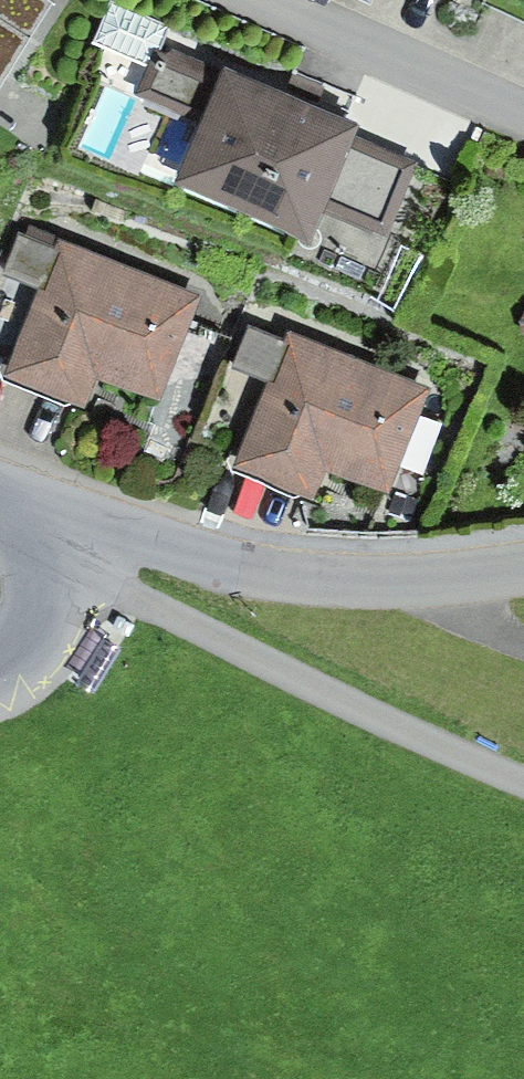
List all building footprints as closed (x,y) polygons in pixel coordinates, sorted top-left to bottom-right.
[(55,7),(44,0),(0,0),(0,92),(55,7)] [(151,69),(160,46),(169,26),(110,1),(92,45),(151,69)] [(298,105),(160,46),(151,69),(137,99),(199,125),(174,185),(309,242),(322,213),(354,137),(357,130),(298,105)] [(420,164),(354,137),(322,213),(388,241),(420,164)] [(201,298),(61,243),(57,252),(18,236),(2,277),(38,291),(3,378),(82,410),(95,379),(159,404),(201,298)] [(286,343),(247,328),(231,370),(267,383),(232,473),(313,504),(325,473),(387,497),(429,389),(289,335),(286,343)] [(424,503),(396,492),(387,515),(415,526),(424,503)] [(68,666),(93,683),(119,642),(94,626),(68,666)]
